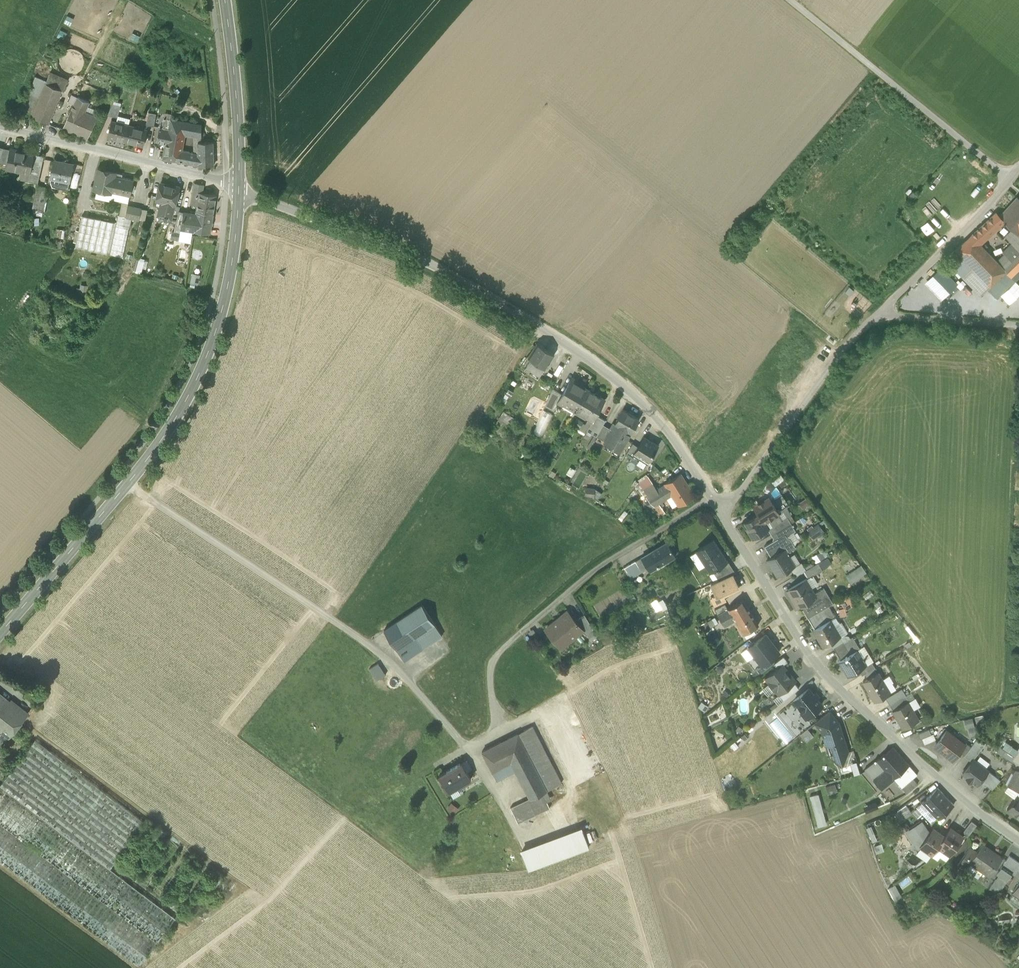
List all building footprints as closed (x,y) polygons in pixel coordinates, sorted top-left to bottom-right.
[(50,74),(47,80),(32,116),(49,123),(62,91),(63,91),(68,82),(50,74)] [(19,110),(32,116),(47,80),(36,76),(27,99),(24,98),(19,110)] [(63,129),(87,139),(97,116),(85,111),(90,102),(77,97),(63,129)] [(108,115),(118,117),(121,105),(113,103),(108,115)] [(146,125),(154,126),(157,113),(149,112),(146,125)] [(162,129),(169,130),(171,118),(164,117),(162,128),(162,129)] [(194,135),(202,136),(202,124),(171,118),(169,130),(169,131),(185,135),(191,135),(194,135)] [(115,139),(125,141),(129,125),(111,120),(108,136),(116,138),(115,139)] [(146,129),(129,125),(125,141),(144,146),(147,129),(146,129)] [(162,128),(160,128),(158,141),(166,143),(169,131),(169,130),(162,129),(162,128)] [(164,159),(175,161),(177,152),(182,153),(183,150),(185,135),(169,131),(166,143),(164,159)] [(194,152),(198,153),(198,142),(202,142),(202,136),(194,135),(194,152)] [(198,142),(198,153),(198,165),(214,165),(214,142),(202,142),(198,142)] [(7,164),(10,148),(4,147),(0,159),(0,162),(7,164)] [(34,153),(10,148),(7,164),(6,168),(22,171),(23,168),(31,170),(30,172),(31,172),(34,153)] [(175,161),(198,165),(198,153),(194,152),(188,151),(183,150),(182,153),(177,152),(175,161)] [(38,182),(44,155),(34,153),(31,172),(30,172),(28,180),(38,182)] [(50,177),(70,182),(74,163),(54,159),(50,177)] [(111,193),(111,192),(115,175),(122,177),(123,174),(98,168),(94,189),(97,190),(111,193)] [(962,168),(955,175),(962,182),(969,175),(962,168)] [(134,180),(122,177),(115,175),(111,192),(129,196),(131,196),(134,180)] [(171,219),(175,205),(180,187),(161,183),(156,200),(162,202),(160,209),(163,209),(161,215),(159,215),(158,216),(171,219)] [(193,191),(203,193),(204,185),(194,183),(193,191)] [(37,185),(35,196),(41,197),(43,186),(37,185)] [(48,187),(43,186),(41,197),(38,209),(43,210),(48,187)] [(110,198),(111,193),(97,190),(96,197),(110,200),(110,198)] [(197,211),(213,214),(217,195),(203,193),(193,191),(191,204),(198,206),(197,211)] [(111,193),(110,198),(128,202),(129,196),(111,192),(111,193)] [(1018,236),(1018,235),(1018,199),(1017,197),(999,216),(999,217),(1004,222),(1012,230),(1018,236)] [(176,223),(179,212),(180,206),(175,205),(171,219),(170,222),(176,223)] [(132,218),(139,220),(142,209),(128,206),(125,217),(132,218)] [(210,233),(213,214),(197,211),(196,215),(185,213),(182,229),(193,230),(210,233)] [(182,229),(185,213),(179,212),(176,223),(175,228),(181,229),(182,229)] [(986,221),(995,231),(1004,222),(999,217),(999,216),(996,212),(986,221)] [(75,247),(110,255),(117,223),(82,215),(75,247)] [(118,215),(117,223),(110,255),(123,257),(132,218),(125,217),(118,215)] [(981,226),(990,235),(995,231),(986,221),(981,226)] [(990,235),(981,226),(971,235),(980,244),(990,235)] [(191,243),(193,230),(182,229),(181,229),(179,241),(191,243)] [(1018,236),(1012,230),(1005,236),(1012,243),(1018,251),(1018,235),(1018,236)] [(972,268),(990,287),(1006,271),(1005,270),(997,261),(980,244),(971,235),(956,250),(959,253),(964,259),(972,268)] [(1012,243),(1003,253),(1004,254),(997,261),(1005,270),(1018,257),(1018,251),(1012,243)] [(972,268),(964,259),(959,253),(949,262),(963,276),(969,271),(972,268)] [(134,270),(142,273),(146,259),(138,257),(134,270)] [(1005,270),(1006,271),(1012,277),(1018,270),(1018,257),(1005,270)] [(957,283),(940,266),(924,281),(941,298),(957,283)] [(972,268),(969,271),(963,276),(981,295),(988,289),(990,287),(972,268)] [(990,287),(988,289),(997,298),(1015,280),(1012,277),(1006,271),(990,287)] [(198,283),(200,274),(193,273),(191,282),(198,283)] [(529,357),(532,359),(546,368),(555,354),(538,343),(529,357)] [(540,376),(546,368),(532,359),(526,367),(540,376)] [(576,410),(588,389),(583,386),(582,383),(578,381),(575,381),(571,379),(563,394),(558,402),(559,402),(562,404),(564,403),(567,403),(572,406),(573,409),(576,410)] [(545,405),(554,410),(559,402),(558,402),(563,394),(554,389),(545,405)] [(605,399),(588,389),(576,410),(593,420),(596,415),(605,399)] [(542,435),(552,413),(544,408),(533,430),(542,435)] [(615,423),(631,433),(639,419),(634,416),(634,415),(629,412),(629,413),(623,409),(615,423)] [(499,420),(508,427),(513,420),(503,413),(499,420)] [(609,428),(603,424),(606,420),(596,415),(593,420),(587,430),(597,436),(603,439),(609,428)] [(621,450),(631,433),(615,423),(612,429),(609,428),(603,439),(621,450)] [(636,456),(648,463),(659,445),(644,436),(638,446),(633,454),(636,456)] [(626,454),(634,459),(636,456),(633,454),(638,446),(633,442),(626,454)] [(680,475),(666,484),(673,494),(679,504),(693,495),(680,475)] [(645,491),(648,495),(657,489),(648,476),(639,483),(645,491)] [(659,503),(673,494),(666,484),(657,489),(648,495),(646,496),(654,506),(659,503)] [(650,509),(653,507),(654,506),(646,496),(645,497),(642,499),(650,509)] [(758,513),(764,522),(778,513),(769,497),(758,504),(759,505),(755,508),(758,513)] [(659,503),(654,506),(653,507),(659,516),(665,512),(659,503)] [(768,529),(764,522),(758,513),(745,521),(748,526),(746,527),(753,539),(768,529)] [(782,520),(778,513),(764,522),(768,529),(771,527),(782,520)] [(771,527),(774,533),(791,523),(787,517),(782,520),(771,527)] [(812,538),(824,532),(820,522),(807,528),(812,538)] [(796,531),(791,523),(774,533),(777,538),(785,533),(786,536),(796,531)] [(768,529),(774,540),(777,538),(774,533),(771,527),(768,529)] [(764,546),(771,557),(784,549),(785,549),(784,550),(786,553),(796,547),(790,538),(787,537),(786,536),(785,533),(777,538),(774,540),(764,546)] [(698,551),(711,571),(713,570),(726,561),(713,541),(698,551)] [(648,568),(650,571),(676,556),(667,542),(650,552),(651,554),(643,559),(642,557),(641,557),(648,568)] [(788,557),(786,553),(784,550),(785,549),(784,549),(771,557),(767,559),(778,576),(795,566),(789,557),(788,557)] [(635,561),(642,572),(648,568),(641,557),(635,561)] [(713,570),(719,581),(736,573),(727,560),(726,561),(713,570)] [(626,567),(632,577),(642,572),(635,561),(626,567)] [(808,578),(812,576),(822,570),(818,562),(804,571),(808,578)] [(846,572),(849,580),(866,574),(863,565),(846,572)] [(718,599),(723,596),(739,588),(733,574),(711,585),(718,599)] [(808,578),(804,580),(809,589),(817,584),(812,576),(808,578)] [(788,590),(799,607),(801,606),(814,598),(814,597),(809,589),(804,580),(788,590)] [(801,606),(808,618),(829,605),(833,603),(824,588),(814,594),(815,596),(814,597),(814,598),(801,606)] [(841,616),(847,614),(845,608),(855,605),(851,595),(840,599),(843,606),(838,608),(841,616)] [(712,601),(715,607),(726,601),(723,596),(718,599),(712,601)] [(652,602),(657,612),(667,607),(662,597),(652,602)] [(735,621),(743,634),(758,625),(743,600),(728,609),(727,610),(718,616),(725,627),(735,621)] [(715,610),(718,615),(728,609),(725,604),(715,610)] [(384,631),(397,650),(416,637),(423,649),(442,636),(435,624),(422,605),(384,631)] [(808,618),(814,629),(830,619),(830,620),(835,617),(829,605),(808,618)] [(546,630),(561,648),(562,648),(559,645),(569,637),(571,640),(582,631),(583,630),(576,622),(568,612),(546,630)] [(582,631),(587,636),(593,630),(585,615),(576,622),(583,630),(582,631)] [(706,633),(716,624),(710,617),(700,627),(706,633)] [(813,629),(823,647),(830,642),(840,637),(830,620),(830,619),(814,629),(813,629)] [(748,648),(762,666),(779,652),(766,635),(748,648)] [(416,637),(397,650),(404,661),(423,649),(416,637)] [(830,642),(833,648),(843,642),(840,637),(830,642)] [(843,643),(850,654),(858,650),(860,648),(853,637),(843,643)] [(843,643),(843,642),(833,648),(841,660),(850,654),(843,643)] [(860,648),(858,650),(867,665),(872,661),(872,662),(873,661),(864,646),(862,647),(860,648)] [(867,665),(858,650),(850,654),(841,660),(839,661),(848,676),(859,670),(867,665)] [(774,664),(778,669),(783,665),(783,666),(788,662),(784,657),(774,664)] [(859,670),(862,675),(875,667),(872,662),(872,661),(867,665),(859,670)] [(369,670),(377,681),(386,675),(378,664),(369,670)] [(775,690),(779,695),(780,694),(794,683),(796,681),(792,676),(787,670),(783,666),(783,665),(778,669),(766,679),(770,684),(768,685),(773,692),(775,690)] [(878,672),(875,667),(862,675),(864,674),(867,679),(878,673),(878,672)] [(862,682),(874,702),(890,692),(878,673),(867,679),(862,682)] [(780,694),(785,700),(799,689),(794,683),(780,694)] [(24,696),(32,702),(38,693),(31,688),(24,696)] [(801,712),(805,718),(809,715),(812,713),(814,715),(819,711),(817,709),(822,705),(809,689),(794,700),(803,711),(801,712)] [(885,698),(890,706),(902,698),(897,691),(885,698)] [(8,736),(9,737),(18,726),(11,720),(17,712),(19,714),(21,712),(22,712),(18,708),(17,708),(15,706),(0,694),(0,730),(8,736)] [(909,701),(908,701),(913,710),(920,705),(915,697),(909,701)] [(904,703),(902,698),(890,706),(893,710),(904,703)] [(892,711),(903,728),(918,719),(913,710),(908,701),(904,703),(893,710),(892,711)] [(815,722),(822,732),(838,723),(829,711),(815,722)] [(11,720),(18,726),(26,715),(25,715),(22,712),(21,712),(19,714),(17,712),(11,720)] [(984,715),(974,717),(976,726),(986,723),(984,715)] [(975,726),(972,718),(964,720),(966,729),(968,728),(975,726)] [(836,760),(842,763),(848,752),(838,723),(822,732),(827,746),(831,757),(836,760)] [(532,726),(518,733),(547,790),(562,783),(532,726)] [(975,726),(968,728),(970,736),(977,735),(975,726)] [(806,740),(813,735),(808,728),(800,733),(806,740)] [(929,729),(918,733),(921,739),(923,738),(932,734),(929,729)] [(935,746),(953,760),(959,752),(964,746),(954,738),(955,737),(947,731),(935,746)] [(516,771),(530,798),(530,799),(547,791),(547,790),(518,733),(482,752),(497,781),(516,771)] [(933,734),(932,734),(923,738),(925,743),(936,739),(933,734)] [(979,736),(972,745),(979,751),(986,742),(979,736)] [(35,739),(0,786),(110,869),(146,823),(35,739)] [(1003,748),(1005,750),(1014,757),(1018,750),(1007,742),(1003,748)] [(959,752),(964,756),(971,747),(966,743),(964,746),(959,752)] [(971,747),(964,756),(971,761),(973,759),(979,751),(972,745),(971,747)] [(996,751),(1002,755),(1005,750),(1003,748),(1000,746),(996,751)] [(865,769),(881,789),(892,780),(892,779),(894,778),(909,765),(894,747),(884,755),(883,754),(883,755),(876,761),(875,760),(874,761),(875,762),(865,769)] [(1002,755),(1011,761),(1014,757),(1005,750),(1002,755)] [(973,781),(977,784),(979,782),(988,770),(973,759),(971,761),(962,773),(967,776),(966,778),(972,782),(973,781)] [(439,775),(449,792),(471,779),(466,770),(465,770),(461,763),(439,775)] [(917,775),(909,765),(894,778),(902,787),(912,778),(913,778),(917,775)] [(987,785),(992,789),(1000,780),(988,770),(979,782),(985,786),(987,785)] [(1018,791),(1018,771),(1015,771),(1008,785),(1009,786),(1018,791)] [(901,787),(907,794),(918,784),(913,778),(912,778),(902,787),(901,787)] [(110,869),(0,786),(0,862),(139,967),(176,918),(110,869)] [(1009,786),(1006,790),(1016,796),(1016,795),(1018,797),(1018,791),(1009,786)] [(928,798),(922,803),(918,807),(925,815),(925,816),(926,817),(930,824),(938,820),(954,805),(938,788),(931,794),(928,798)] [(551,800),(547,791),(530,799),(530,798),(511,807),(518,823),(550,808),(547,802),(551,800)] [(820,793),(811,794),(817,826),(826,824),(820,793)] [(1016,795),(1016,796),(1007,809),(1018,817),(1018,797),(1016,795)] [(905,805),(898,810),(904,818),(911,813),(905,805)] [(965,835),(967,837),(977,824),(971,821),(964,831),(965,835)] [(908,832),(919,848),(921,846),(920,846),(929,834),(921,823),(908,832)] [(520,849),(521,852),(583,829),(582,826),(520,849)] [(932,854),(938,846),(944,837),(932,828),(929,834),(920,846),(921,846),(932,854)] [(948,832),(944,837),(938,846),(950,855),(963,836),(950,828),(947,831),(948,832)] [(521,852),(528,870),(589,847),(583,829),(521,852)] [(970,862),(990,876),(1002,858),(982,844),(977,852),(970,847),(957,865),(965,870),(970,862)] [(1012,873),(1018,862),(1009,855),(1006,860),(1002,866),(1012,873)] [(989,888),(997,894),(1012,873),(1002,866),(996,874),(1000,876),(997,880),(996,879),(989,888)] [(1013,892),(1009,898),(1018,905),(1018,897),(1013,892)]
